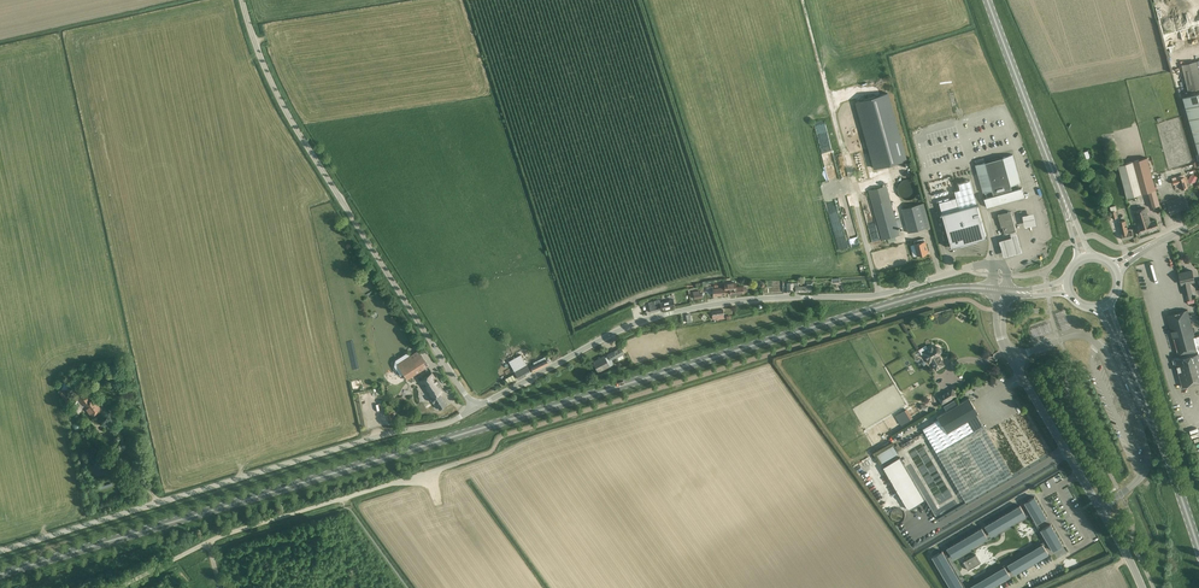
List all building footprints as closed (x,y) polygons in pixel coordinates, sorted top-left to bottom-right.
[(1182,65),(1188,91),(1198,89),(1198,70),(1197,61),(1182,65)] [(857,101),(875,169),(907,160),(889,93),(857,101)] [(1183,98),(1198,155),(1198,93),(1183,98)] [(986,197),(1020,188),(1019,183),(1021,182),(1013,154),(975,165),(983,193),(985,192),(986,197)] [(1118,165),(1127,198),(1148,192),(1152,207),(1160,205),(1147,157),(1118,165)] [(1192,174),(1189,180),(1195,182),(1198,177),(1192,174)] [(1182,189),(1188,187),(1184,177),(1173,180),(1174,184),(1179,182),(1182,189)] [(916,188),(916,186),(915,185),(914,183),(913,181),(911,180),(910,179),(908,178),(906,178),(903,179),(902,179),(900,180),(899,182),(898,183),(897,185),(896,186),(896,188),(896,190),(897,192),(898,194),(899,195),(901,197),(903,197),(905,198),(906,198),(908,198),(910,197),(912,196),(913,195),(914,194),(915,192),(916,190),(916,188)] [(956,198),(939,203),(942,215),(943,214),(952,246),(951,247),(987,237),(987,236),(986,237),(977,205),(978,205),(978,204),(977,204),(971,180),(959,184),(962,191),(954,193),(956,198)] [(887,185),(869,190),(882,240),(900,235),(899,228),(901,228),(902,226),(901,222),(897,223),(887,185)] [(987,207),(1025,197),(1022,187),(1020,188),(986,197),(984,198),(987,207)] [(1181,197),(1167,202),(1170,214),(1189,209),(1186,200),(1182,201),(1181,197)] [(924,203),(902,209),(908,233),(931,227),(924,203)] [(1145,208),(1133,212),(1138,227),(1135,228),(1137,233),(1140,232),(1140,234),(1159,228),(1156,220),(1150,222),(1145,208)] [(838,229),(837,226),(840,225),(837,212),(828,214),(833,231),(838,229)] [(1004,234),(1016,231),(1012,215),(1011,212),(998,215),(999,219),(1001,227),(1003,227),(1004,234)] [(1034,215),(1024,217),(1027,229),(1037,227),(1034,215)] [(1123,240),(1134,237),(1132,229),(1127,230),(1125,220),(1119,222),(1123,240)] [(1019,235),(1013,236),(1013,238),(1001,241),(1005,257),(1023,252),(1019,235)] [(914,241),(917,250),(918,256),(928,253),(924,238),(914,241)] [(1179,273),(1183,293),(1184,293),(1185,295),(1186,295),(1187,301),(1193,299),(1191,294),(1193,294),(1190,282),(1195,281),(1192,270),(1179,273)] [(788,283),(788,284),(788,290),(796,290),(796,292),(812,291),(812,285),(813,285),(813,281),(806,281),(806,286),(806,287),(799,287),(799,283),(788,283)] [(713,286),(706,287),(707,294),(713,294),(713,295),(725,294),(725,290),(730,290),(730,294),(743,293),(744,293),(745,292),(747,291),(747,290),(747,289),(747,288),(746,288),(745,287),(744,287),(742,287),(736,287),(736,282),(724,283),(725,288),(713,289),(713,286)] [(648,303),(650,313),(661,310),(675,307),(673,301),(673,300),(660,303),(659,300),(648,303)] [(716,319),(717,320),(719,320),(719,319),(724,318),(723,310),(711,311),(712,319),(716,319)] [(1178,356),(1178,357),(1193,353),(1195,361),(1198,360),(1198,351),(1195,337),(1188,310),(1167,315),(1178,356)] [(931,361),(936,370),(939,368),(937,364),(942,361),(938,355),(939,354),(940,354),(940,353),(941,353),(941,352),(941,351),(941,350),(941,349),(940,348),(939,347),(938,347),(937,347),(936,347),(935,347),(933,348),(932,346),(928,349),(929,351),(926,353),(928,357),(927,358),(929,363),(931,361)] [(605,358),(604,356),(593,362),(598,372),(614,364),(612,360),(624,354),(620,347),(614,350),(612,352),(607,354),(608,357),(605,358)] [(418,350),(397,364),(407,379),(428,366),(418,350)] [(1188,385),(1198,382),(1198,360),(1195,361),(1193,353),(1178,357),(1178,356),(1175,357),(1175,360),(1182,387),(1188,385)] [(521,354),(509,361),(519,379),(531,372),(521,354)] [(530,366),(533,371),(548,364),(545,357),(533,363),(534,364),(530,366)] [(422,386),(423,386),(431,398),(439,393),(443,390),(432,372),(420,380),(422,383),(421,384),(422,386)] [(516,380),(513,375),(505,379),(508,384),(516,380)] [(66,381),(59,385),(59,386),(60,391),(60,394),(62,397),(63,397),(66,401),(68,404),(73,402),(70,398),(67,394),(68,388),(71,388),(71,382),(72,382),(73,385),(78,385),(77,377),(73,378),(73,381),(69,379),(66,381)] [(942,405),(958,396),(953,387),(937,397),(942,405)] [(93,399),(92,400),(85,391),(78,397),(86,407),(86,408),(87,410),(88,410),(89,410),(93,415),(95,413),(97,413),(99,412),(99,410),(102,408),(98,403),(98,402),(97,403),(93,399)] [(431,402),(433,402),(436,407),(437,406),(439,409),(446,405),(439,393),(431,398),(430,398),(431,399),(430,400),(431,402)] [(923,428),(966,502),(1012,475),(977,415),(978,414),(969,398),(937,416),(939,419),(923,428)] [(907,409),(902,412),(904,414),(908,421),(913,418),(907,409)] [(122,445),(118,440),(113,444),(117,449),(122,445)] [(881,464),(898,454),(892,444),(875,454),(881,464)] [(884,467),(909,510),(925,500),(900,457),(884,467)] [(1035,496),(1024,502),(1037,524),(1047,518),(1035,496)] [(905,515),(905,513),(904,512),(904,510),(902,509),(901,508),(900,507),(898,507),(896,507),(895,507),(893,507),(892,508),(891,509),(890,511),(889,512),(889,514),(889,515),(889,517),(889,518),(890,520),(891,521),(893,522),(894,522),(895,523),(897,523),(898,523),(900,522),(901,522),(903,521),(904,518),(905,517),(905,515)] [(1020,507),(986,527),(992,537),(1027,517),(1020,507)] [(982,529),(948,550),(954,560),(989,539),(982,529)] [(1055,531),(1046,536),(1057,557),(1067,552),(1055,531)] [(1016,534),(998,544),(1005,557),(1023,548),(1016,534)] [(1044,546),(1008,566),(1015,577),(1050,556),(1044,546)] [(933,559),(950,587),(964,587),(943,553),(933,559)] [(983,553),(967,562),(972,571),(988,562),(983,553)] [(971,587),(995,587),(1011,578),(1005,568),(971,587)]
